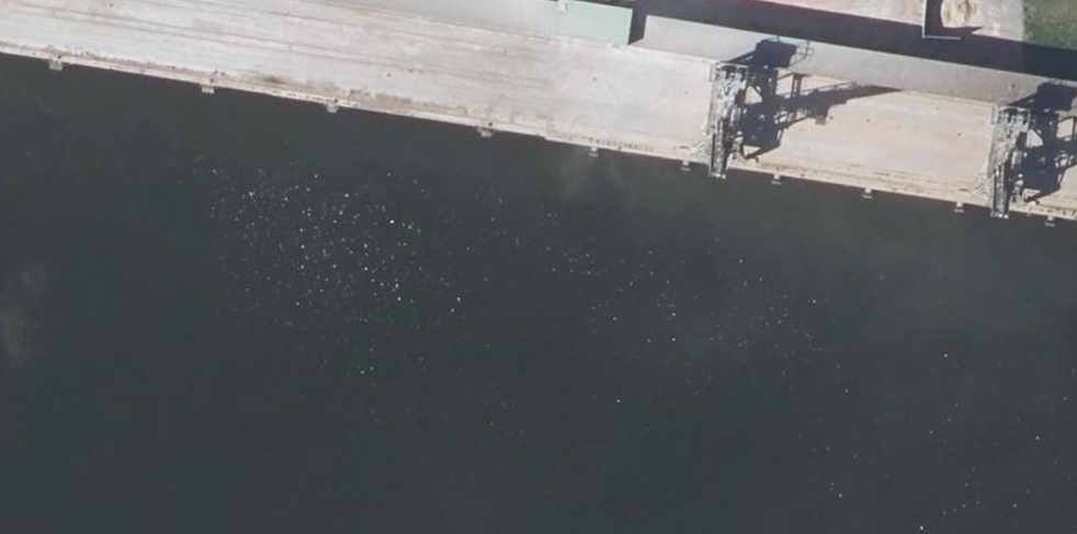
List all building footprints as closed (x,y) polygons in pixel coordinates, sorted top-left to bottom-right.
[(540,25),(543,0),(390,0),(540,25)]
